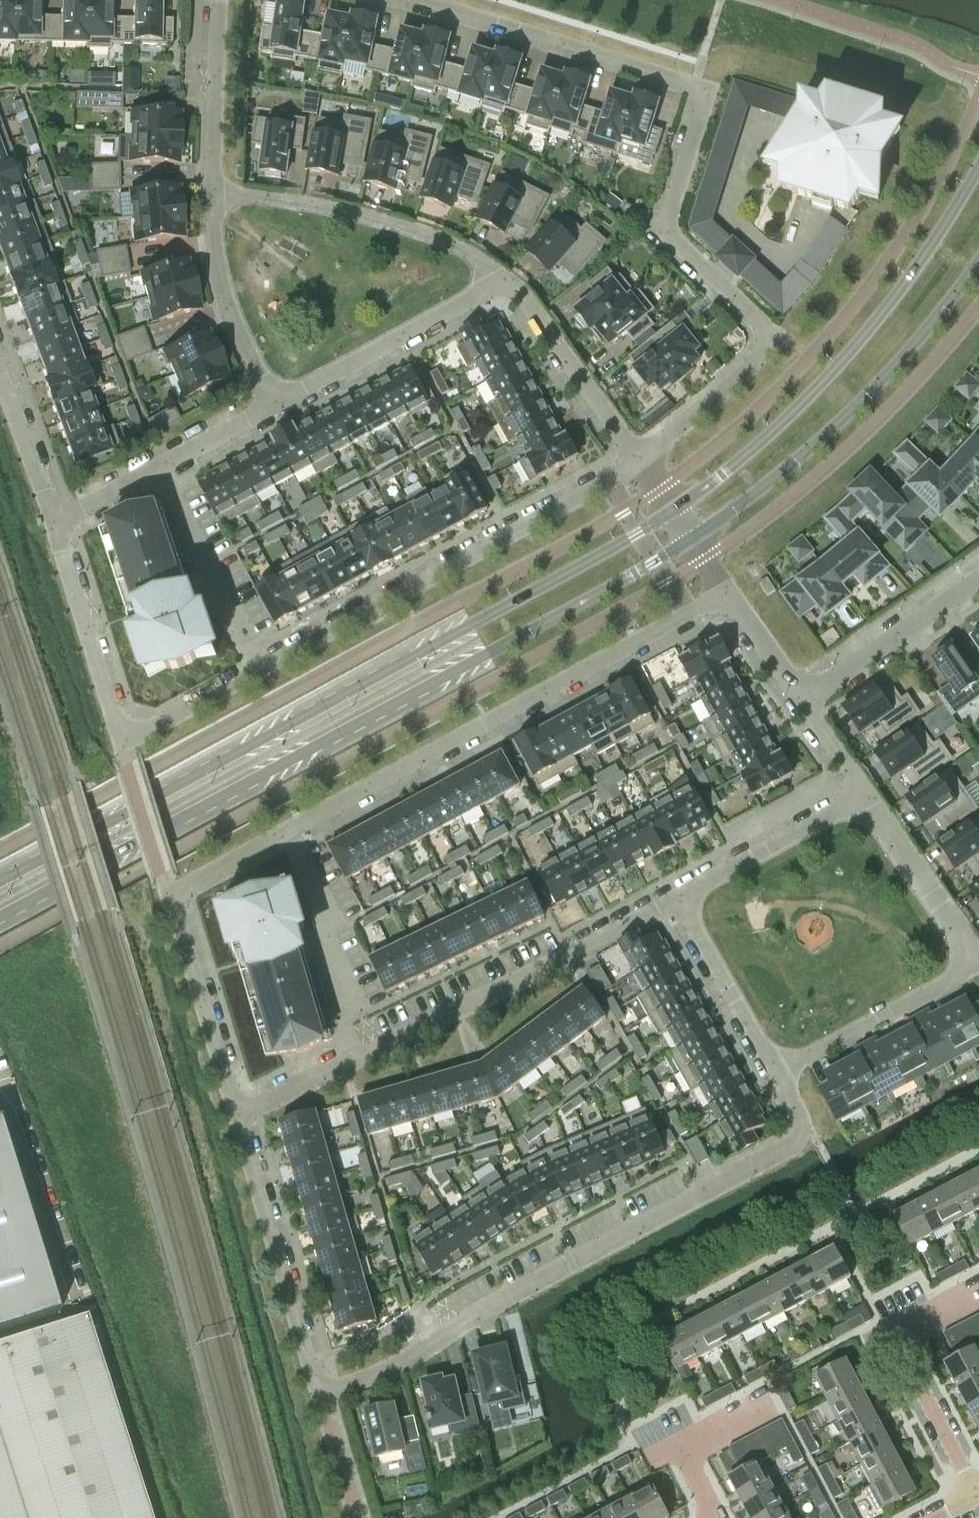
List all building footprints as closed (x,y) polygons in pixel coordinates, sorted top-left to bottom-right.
[(15,0),(0,0),(0,42),(14,43),(15,0)] [(50,17),(38,17),(39,0),(15,0),(14,43),(50,43),(50,17)] [(50,43),(85,44),(85,49),(86,49),(87,0),(62,0),(62,17),(50,17),(50,43)] [(86,49),(110,50),(110,45),(122,45),(122,18),(110,18),(111,0),(87,0),(86,49)] [(122,45),(171,46),(172,19),(159,19),(160,0),(134,0),(134,19),(122,18),(122,45)] [(312,33),(300,32),(304,6),(299,5),(299,1),(291,0),(284,0),(283,3),(279,2),(275,28),(262,26),(259,52),(271,54),(270,59),(295,63),(296,58),(308,59),(312,33)] [(341,76),(353,15),(334,11),(333,16),(329,15),(324,36),(312,33),(308,59),(319,62),(317,72),(341,76)] [(378,74),(384,48),(372,45),(377,20),(372,19),(373,15),(358,12),(357,16),(353,15),(341,76),(342,76),(345,62),(365,66),(364,71),(378,74)] [(412,88),(426,32),(407,27),(406,32),(401,30),(396,51),(384,48),(378,74),(412,82),(411,87),(412,88)] [(448,92),(455,66),(443,63),(449,38),(445,37),(446,33),(431,29),(430,33),(426,32),(412,88),(435,94),(436,88),(448,92)] [(481,107),(498,52),(479,46),(478,51),(473,49),(467,70),(455,66),(448,92),(481,102),(480,107),(481,107)] [(516,113),(524,88),(513,84),(521,59),(516,58),(517,54),(503,50),(501,53),(498,52),(481,107),(504,114),(505,109),(516,113)] [(524,88),(516,113),(527,116),(525,126),(548,133),(566,74),(548,68),(547,72),(542,71),(536,91),(524,88)] [(582,144),(593,109),(582,106),(590,81),(585,79),(586,76),(571,71),(570,75),(566,74),(548,133),(549,133),(550,129),(572,136),(574,131),(584,134),(581,144),(582,144)] [(816,275),(844,229),(827,217),(799,263),(780,285),(752,262),(754,259),(731,236),(728,239),(710,222),(745,107),(761,113),(767,93),(732,79),(686,228),(714,255),(712,257),(737,281),(740,278),(780,315),(816,275)] [(307,89),(304,110),(319,112),(322,92),(307,89)] [(616,155),(635,95),(617,89),(615,94),(611,92),(604,113),(593,109),(582,144),(616,155)] [(635,95),(616,155),(617,155),(622,141),(642,147),(640,152),(655,156),(663,131),(651,127),(658,102),(654,101),(655,97),(640,92),(639,96),(635,95)] [(77,94),(76,107),(120,109),(121,95),(77,94)] [(802,99),(802,103),(801,104),(801,112),(796,120),(781,145),(809,155),(806,164),(782,156),(781,156),(781,157),(781,158),(783,158),(783,161),(785,161),(785,159),(805,165),(796,192),(793,191),(793,193),(796,194),(795,196),(797,196),(800,197),(801,195),(798,194),(799,192),(798,192),(800,184),(816,189),(813,199),(811,198),(810,200),(813,201),(812,206),(822,209),(831,212),(833,205),(848,210),(849,210),(850,209),(850,208),(865,184),(878,188),(879,162),(893,140),(880,136),(881,110),(865,105),(866,104),(838,95),(837,97),(828,94),(821,105),(802,99)] [(20,100),(12,104),(16,116),(25,112),(20,100)] [(130,137),(181,139),(182,124),(178,120),(179,114),(131,112),(130,137)] [(265,172),(265,176),(280,178),(281,174),(286,175),(289,149),(302,151),(305,125),(290,123),(289,127),(270,125),(270,120),(255,118),(252,144),(264,146),(261,172),(265,172)] [(313,135),(307,170),(330,174),(337,175),(338,176),(339,174),(339,171),(342,157),(361,160),(368,123),(346,119),(345,126),(321,122),(319,136),(313,135)] [(24,136),(32,133),(28,121),(19,124),(24,136)] [(32,133),(24,136),(28,148),(36,144),(32,133)] [(373,147),(364,182),(388,188),(394,189),(396,190),(396,188),(397,185),(401,171),(419,176),(429,139),(407,134),(406,141),(382,135),(379,149),(373,147)] [(181,139),(130,137),(129,161),(177,163),(177,157),(181,153),(181,139)] [(0,144),(0,167),(9,164),(14,162),(7,142),(8,142),(7,141),(0,144)] [(433,164),(421,198),(444,206),(450,208),(452,208),(452,207),(453,204),(458,190),(476,196),(486,167),(443,152),(438,166),(433,164)] [(505,168),(521,176),(528,162),(512,155),(505,168)] [(38,176),(47,173),(43,161),(34,165),(38,176)] [(0,167),(0,190),(17,184),(9,164),(0,167)] [(90,178),(118,177),(118,165),(90,165),(90,178)] [(47,173),(38,176),(43,188),(51,185),(47,173)] [(118,177),(90,178),(90,191),(118,190),(118,177)] [(493,187),(477,219),(498,230),(504,233),(505,233),(506,232),(508,229),(514,216),(531,225),(545,198),(504,177),(498,190),(493,187)] [(72,192),(72,181),(61,181),(61,192),(72,192)] [(0,190),(0,213),(33,201),(33,200),(23,204),(17,185),(17,184),(0,190)] [(132,217),(183,212),(182,198),(178,195),(177,188),(130,193),(132,217)] [(0,213),(0,236),(41,221),(33,201),(0,213)] [(53,217),(62,214),(57,202),(49,205),(53,217)] [(183,212),(132,217),(135,242),(182,237),(181,231),(185,227),(183,212)] [(62,214),(53,217),(58,229),(66,226),(62,214)] [(549,224),(526,251),(544,267),(549,271),(551,272),(552,271),(554,269),(563,258),(578,271),(603,242),(586,227),(581,233),(563,217),(554,228),(549,224)] [(0,236),(0,251),(3,258),(48,242),(41,221),(0,236)] [(75,255),(84,252),(79,240),(71,243),(75,255)] [(48,242),(3,258),(10,277),(9,278),(10,279),(47,265),(56,262),(48,242)] [(84,252),(75,255),(80,267),(88,264),(89,266),(126,260),(124,247),(97,252),(97,253),(85,255),(84,252)] [(126,260),(89,266),(93,279),(101,277),(129,272),(126,260)] [(147,298),(196,285),(192,271),(188,268),(187,262),(141,274),(147,298)] [(47,265),(10,279),(17,300),(18,300),(55,286),(47,265)] [(591,331),(639,290),(638,290),(635,293),(620,275),(616,278),(608,268),(587,285),(595,295),(575,311),(578,315),(575,317),(585,329),(588,327),(591,331)] [(63,283),(18,300),(25,320),(61,307),(71,304),(63,283)] [(83,298),(91,294),(87,283),(79,286),(83,298)] [(196,285),(147,298),(153,321),(199,309),(197,303),(200,299),(196,285)] [(639,290),(591,331),(602,345),(606,342),(609,346),(626,332),(634,342),(654,325),(646,316),(654,309),(639,290)] [(91,294),(83,298),(88,310),(96,307),(91,294)] [(61,307),(25,320),(33,341),(69,327),(61,307)] [(672,322),(650,340),(682,380),(692,372),(689,369),(699,361),(692,353),(698,348),(683,330),(693,322),(685,312),(672,322)] [(99,340),(107,337),(103,325),(99,315),(91,318),(94,328),(99,340)] [(467,368),(510,344),(499,324),(486,332),(480,322),(460,333),(465,343),(456,348),(467,368)] [(69,327),(33,341),(40,361),(76,348),(69,327)] [(120,350),(146,340),(142,328),(116,338),(120,350)] [(173,375),(220,354),(214,341),(210,339),(207,333),(164,352),(173,375)] [(107,337),(99,340),(103,351),(111,348),(107,337)] [(146,340),(120,350),(124,362),(151,352),(146,340)] [(634,370),(627,375),(638,389),(645,384),(649,389),(655,384),(661,392),(670,384),(672,386),(673,387),(674,386),(678,383),(682,380),(650,340),(631,355),(629,357),(636,367),(633,369),(634,370)] [(486,382),(520,363),(510,344),(467,368),(467,369),(476,364),(486,382)] [(76,348),(40,361),(47,380),(43,381),(44,383),(94,364),(93,363),(83,367),(76,348)] [(220,354),(173,375),(183,397),(227,378),(224,372),(226,368),(220,354)] [(488,406),(531,382),(520,363),(486,382),(496,400),(487,405),(488,406)] [(94,364),(44,383),(51,403),(101,385),(94,364)] [(113,380),(122,377),(117,365),(109,368),(113,380)] [(419,370),(413,374),(410,368),(390,379),(409,413),(429,402),(435,399),(419,370)] [(436,385),(443,380),(437,369),(430,374),(436,385)] [(957,389),(974,398),(978,389),(978,378),(966,371),(957,389)] [(122,377),(113,380),(118,392),(126,389),(122,377)] [(371,390),(390,424),(409,413),(390,379),(371,390)] [(443,380),(436,385),(442,396),(449,392),(443,380)] [(498,425),(541,401),(531,382),(488,406),(498,425)] [(101,385),(51,403),(52,404),(59,423),(95,410),(88,391),(101,386),(101,385)] [(352,400),(371,434),(390,424),(371,390),(352,400)] [(332,410),(351,444),(371,434),(352,400),(332,410)] [(508,444),(551,420),(541,401),(498,425),(508,444)] [(129,421),(137,418),(133,406),(124,409),(129,421)] [(456,423),(464,418),(458,407),(450,412),(456,423)] [(147,421),(154,433),(179,420),(172,408),(147,421)] [(95,410),(59,423),(67,443),(112,427),(112,426),(103,429),(95,410)] [(351,444),(332,410),(314,420),(333,455),(351,444)] [(137,418),(129,421),(133,432),(141,429),(137,418)] [(464,418),(456,423),(462,434),(470,430),(464,418)] [(292,427),(318,474),(337,463),(333,455),(314,420),(295,431),(292,427)] [(519,463),(566,437),(566,436),(561,439),(551,420),(508,444),(509,445),(517,440),(527,457),(518,462),(519,463)] [(112,427),(67,443),(74,465),(86,460),(88,465),(103,459),(102,455),(120,448),(112,427)] [(318,474),(292,427),(289,428),(290,429),(278,436),(277,435),(273,437),(293,476),(294,476),(312,466),(317,475),(318,474)] [(420,435),(424,443),(436,437),(431,429),(420,435)] [(424,443),(420,435),(409,441),(414,449),(424,443)] [(293,476),(273,437),(272,438),(274,442),(256,452),(275,486),(294,476),(293,476)] [(566,437),(519,463),(530,483),(549,472),(550,472),(565,464),(564,464),(577,457),(566,437)] [(428,448),(432,456),(443,450),(439,442),(428,448)] [(942,476),(963,495),(974,482),(978,487),(978,448),(973,442),(971,443),(942,476)] [(929,507),(936,513),(944,505),(949,509),(960,497),(963,495),(942,476),(907,444),(895,454),(919,477),(909,487),(896,500),(916,521),(929,507)] [(477,461),(485,456),(479,445),(471,450),(477,461)] [(432,456),(428,448),(417,454),(421,462),(432,456)] [(382,456),(386,464),(398,458),(393,450),(382,456)] [(275,486),(256,452),(237,462),(260,505),(261,505),(256,496),(275,486)] [(386,464),(382,456),(371,462),(376,470),(386,464)] [(485,456),(477,461),(483,472),(491,467),(485,456)] [(260,505),(237,462),(218,472),(242,515),(260,505)] [(390,469),(394,477),(405,471),(401,463),(390,469)] [(394,477),(390,469),(378,475),(383,483),(394,477)] [(344,477),(349,484),(360,478),(356,471),(344,477)] [(242,515),(218,472),(198,483),(221,526),(242,515)] [(864,510),(892,542),(898,549),(907,541),(911,546),(926,532),(916,521),(896,500),(870,473),(850,492),(853,495),(838,509),(850,522),(864,510)] [(487,479),(493,491),(501,487),(495,475),(487,479)] [(448,486),(467,521),(487,510),(468,476),(448,486)] [(349,484),(344,477),(333,483),(338,490),(349,484)] [(352,490),(356,497),(367,491),(363,484),(352,490)] [(467,521),(448,486),(447,487),(430,497),(425,488),(424,488),(448,531),(466,521),(466,522),(467,521)] [(448,531),(424,488),(406,499),(429,541),(448,531)] [(356,497),(352,490),(341,496),(345,503),(356,497)] [(309,503),(313,511),(324,505),(320,497),(309,503)] [(409,551),(410,552),(429,541),(406,499),(405,499),(410,508),(392,517),(387,509),(386,509),(409,551)] [(302,517),(313,511),(309,503),(298,509),(302,517)] [(313,511),(317,518),(328,512),(324,505),(313,511)] [(131,634),(135,650),(135,651),(140,666),(142,666),(142,668),(143,668),(165,664),(167,669),(182,667),(196,660),(194,655),(214,644),(215,644),(214,642),(215,641),(210,626),(209,627),(203,610),(196,611),(193,600),(164,513),(157,515),(154,508),(130,511),(109,523),(99,528),(107,553),(106,553),(107,555),(129,622),(141,618),(144,627),(131,634)] [(409,551),(386,509),(369,519),(369,518),(367,519),(385,551),(391,562),(392,562),(392,561),(410,552),(409,551)] [(821,563),(839,586),(854,574),(860,581),(870,573),(874,578),(887,567),(850,522),(838,509),(837,510),(826,519),(845,544),(821,563)] [(317,518),(313,511),(302,517),(306,524),(317,518)] [(267,518),(272,526),(283,520),(279,512),(267,518)] [(272,526),(267,518),(256,524),(261,532),(272,526)] [(385,551),(367,519),(348,529),(360,551),(372,573),(391,562),(385,551)] [(275,531),(279,539),(290,533),(286,525),(275,531)] [(242,542),(253,536),(249,528),(237,535),(242,542)] [(360,551),(348,529),(347,530),(348,530),(329,540),(335,551),(352,583),(371,573),(372,573),(360,551)] [(279,539),(275,531),(264,537),(268,545),(279,539)] [(314,560),(332,593),(352,583),(335,551),(329,540),(329,541),(333,549),(314,560)] [(256,542),(244,548),(249,556),(260,549),(256,542)] [(291,561),(314,604),(332,593),(314,560),(296,570),(291,561)] [(314,604),(291,561),(272,571),(295,614),(296,614),(296,613),(314,604)] [(821,563),(782,593),(799,617),(816,604),(822,612),(831,604),(835,609),(849,598),(839,586),(821,563)] [(295,614),(272,571),(271,572),(275,580),(256,591),(275,625),(295,614)] [(759,583),(767,595),(775,590),(767,578),(759,583)] [(691,681),(729,660),(718,640),(706,646),(690,654),(691,655),(680,661),(691,681)] [(952,715),(978,696),(978,685),(950,644),(939,652),(941,655),(932,660),(950,685),(937,694),(952,715)] [(701,700),(735,681),(725,663),(729,660),(691,681),(701,700)] [(611,692),(635,735),(655,724),(631,681),(611,692)] [(702,723),(745,700),(735,681),(701,700),(711,718),(702,723)] [(658,698),(666,694),(660,683),(652,688),(658,698)] [(871,686),(842,707),(856,726),(861,733),(865,731),(877,722),(886,735),(917,713),(906,698),(900,702),(887,683),(875,691),(871,686)] [(592,702),(615,745),(633,735),(634,736),(635,735),(611,692),(610,692),(610,693),(592,702)] [(666,694),(658,698),(664,709),(672,705),(666,694)] [(713,742),(756,719),(745,700),(702,723),(713,742)] [(573,713),(596,755),(615,745),(592,702),(573,713)] [(554,723),(577,765),(578,765),(573,756),(591,747),(596,755),(573,713),(554,723)] [(723,761),(766,738),(756,719),(713,742),(723,761)] [(535,733),(559,776),(560,776),(559,775),(577,765),(554,723),(536,733),(536,732),(535,733)] [(673,739),(681,735),(675,724),(667,728),(673,739)] [(903,732),(874,752),(888,772),(893,779),(897,776),(909,768),(917,780),(949,759),(938,744),(932,748),(918,728),(907,736),(903,732)] [(559,776),(535,733),(515,744),(539,787),(559,776)] [(681,735),(673,739),(673,740),(675,739),(681,750),(689,746),(683,734),(681,735)] [(766,738),(723,761),(723,762),(732,757),(742,776),(780,755),(780,754),(776,756),(766,738)] [(654,744),(643,750),(647,758),(658,752),(654,744)] [(643,750),(632,756),(636,764),(647,758),(643,750)] [(481,764),(499,797),(519,786),(501,753),(481,764)] [(780,755),(742,776),(753,796),(764,790),(779,782),(791,775),(780,755)] [(652,762),(657,770),(668,764),(663,756),(652,762)] [(695,776),(703,772),(697,761),(689,765),(695,776)] [(657,770),(652,762),(641,768),(646,776),(657,770)] [(462,774),(480,807),(499,797),(481,764),(472,769),(471,769),(463,773),(464,773),(462,774)] [(611,777),(620,773),(616,765),(605,771),(609,778),(611,777)] [(609,778),(605,771),(594,777),(598,785),(609,778)] [(611,777),(616,785),(627,779),(622,771),(620,773),(611,777)] [(703,772),(695,776),(701,788),(709,783),(703,772)] [(443,784),(461,818),(480,807),(462,774),(443,784)] [(935,777),(906,798),(920,817),(924,824),(928,821),(940,813),(949,826),(974,808),(950,774),(938,782),(935,777)] [(616,785),(611,777),(609,778),(598,785),(594,786),(597,792),(595,793),(601,805),(620,794),(615,785),(616,785)] [(424,795),(442,828),(461,818),(443,784),(424,795)] [(567,791),(571,799),(582,793),(578,785),(567,791)] [(672,798),(690,832),(711,821),(692,787),(672,798)] [(571,799),(567,791),(556,797),(560,805),(571,799)] [(713,791),(706,795),(712,807),(720,802),(713,791)] [(405,805),(423,838),(442,828),(424,795),(405,805)] [(577,803),(581,811),(592,805),(588,797),(577,803)] [(690,832),(672,798),(653,808),(677,852),(678,852),(672,842),(690,832)] [(581,811),(577,803),(565,809),(570,817),(581,811)] [(386,815),(404,849),(423,838),(405,805),(386,815)] [(653,808),(634,819),(655,857),(657,856),(656,854),(669,848),(670,849),(674,847),(653,808)] [(367,826),(385,859),(404,849),(386,815),(384,816),(376,820),(376,821),(367,826)] [(512,821),(516,829),(528,823),(523,815),(512,821)] [(539,824),(543,832),(554,826),(550,818),(539,824)] [(655,857),(634,819),(615,829),(634,863),(652,853),(654,857),(655,857)] [(938,843),(952,863),(956,869),(960,867),(972,859),(978,869),(978,821),(970,827),(967,823),(938,843)] [(543,832),(539,824),(527,830),(532,838),(543,832)] [(493,831),(497,839),(508,833),(504,825),(493,831)] [(348,836),(366,869),(385,859),(367,826),(348,836)] [(596,839),(615,873),(634,863),(615,829),(596,839)] [(497,839),(493,831),(482,837),(486,845),(497,839)] [(366,869),(348,836),(328,847),(346,880),(366,869)] [(577,849),(596,884),(615,873),(596,839),(577,849)] [(466,846),(455,852),(459,860),(470,854),(466,846)] [(487,851),(491,859),(502,854),(498,846),(487,851)] [(558,860),(577,894),(596,884),(577,849),(558,860)] [(491,859),(487,851),(476,858),(480,865),(491,859)] [(459,860),(455,852),(444,858),(448,866),(459,860)] [(577,894),(558,860),(538,871),(556,905),(577,894)] [(417,872),(421,880),(432,874),(428,866),(417,872)] [(442,886),(453,880),(464,874),(460,867),(451,871),(449,872),(438,878),(442,886)] [(421,880),(417,872),(406,878),(410,886),(421,880)] [(527,882),(507,892),(524,926),(544,916),(527,882)] [(969,888),(978,902),(978,882),(969,888)] [(379,893),(383,901),(394,895),(390,887),(379,893)] [(411,893),(415,901),(426,895),(422,887),(411,893)] [(270,893),(270,892),(254,894),(241,901),(242,906),(221,916),(222,918),(221,919),(225,934),(226,934),(231,951),(232,951),(245,948),(248,959),(237,962),(257,1031),(258,1031),(265,1056),(277,1055),(301,1052),(323,1041),(321,1033),(328,1031),(302,943),(298,932),(305,929),(300,912),(296,895),(294,895),(271,897),(270,893)] [(524,926),(507,892),(487,902),(504,936),(505,935),(506,935),(514,931),(524,926)] [(383,901),(379,893),(368,899),(372,907),(383,901)] [(415,901),(411,893),(400,899),(404,907),(415,901)] [(504,936),(487,902),(468,911),(485,945),(504,936)] [(373,914),(377,922),(388,916),(384,908),(373,914)] [(485,945),(468,911),(449,921),(465,955),(485,945)] [(377,922),(373,914),(362,919),(366,927),(377,922)] [(465,955),(449,921),(429,930),(445,964),(465,955)] [(445,964),(429,930),(409,940),(426,974),(445,964)] [(618,944),(635,973),(668,954),(657,934),(644,942),(638,932),(618,944)] [(426,974),(409,940),(390,949),(406,983),(416,978),(416,979),(425,975),(425,974),(426,974)] [(406,983),(390,949),(370,959),(386,993),(406,983)] [(637,997),(679,973),(668,954),(635,973),(645,991),(636,996),(637,997)] [(611,987),(599,966),(587,973),(599,994),(611,987)] [(647,1016),(690,992),(679,973),(637,997),(647,1016)] [(605,1018),(583,988),(565,1001),(587,1031),(605,1018)] [(658,1035),(700,1010),(690,992),(647,1016),(658,1035)] [(611,1012),(618,1007),(612,997),(605,1001),(611,1012)] [(547,1014),(569,1045),(587,1031),(565,1001),(547,1014)] [(949,1010),(973,1056),(976,1061),(978,1059),(978,1057),(977,1054),(974,1047),(978,1044),(978,1008),(971,1012),(968,1006),(962,1009),(959,1005),(949,1010)] [(618,1007),(611,1012),(617,1023),(625,1018),(618,1007)] [(669,1053),(711,1029),(700,1010),(658,1035),(667,1030),(677,1048),(668,1053),(669,1053)] [(938,1030),(928,1035),(947,1070),(949,1074),(953,1073),(950,1068),(973,1056),(949,1010),(938,1016),(941,1020),(935,1024),(938,1030)] [(538,1021),(529,1028),(551,1058),(569,1045),(547,1014),(546,1015),(545,1015),(538,1021)] [(511,1041),(534,1071),(551,1058),(529,1028),(511,1041)] [(679,1072),(722,1048),(711,1029),(669,1053),(679,1072)] [(906,1033),(896,1038),(920,1084),(923,1088),(927,1086),(924,1082),(947,1070),(928,1035),(918,1040),(915,1034),(909,1037),(906,1033)] [(633,1049),(640,1045),(634,1034),(626,1038),(633,1049)] [(885,1058),(875,1063),(894,1098),(916,1086),(918,1090),(923,1088),(920,1084),(896,1038),(885,1044),(888,1048),(882,1052),(885,1058)] [(493,1054),(516,1085),(534,1071),(511,1041),(493,1054)] [(640,1045),(633,1049),(639,1060),(646,1056),(640,1045)] [(690,1091),(733,1067),(722,1048),(679,1072),(690,1091)] [(606,1057),(611,1064),(621,1057),(616,1049),(606,1057)] [(481,1064),(498,1098),(516,1085),(493,1054),(481,1064)] [(611,1064),(606,1057),(596,1064),(601,1071),(611,1064)] [(853,1061),(843,1066),(867,1112),(889,1100),(892,1105),(896,1102),(894,1098),(875,1063),(865,1068),(862,1062),(856,1065),(853,1061)] [(498,1098),(481,1064),(466,1068),(476,1104),(498,1098)] [(832,1086),(821,1092),(836,1120),(859,1107),(863,1114),(866,1119),(870,1117),(867,1112),(843,1066),(832,1072),(835,1077),(828,1080),(832,1086)] [(733,1067),(690,1091),(690,1092),(699,1087),(709,1105),(743,1086),(733,1067)] [(444,1074),(455,1111),(476,1104),(466,1068),(444,1074)] [(605,1076),(610,1083),(620,1076),(615,1069),(605,1076)] [(423,1081),(433,1117),(455,1111),(444,1074),(423,1081)] [(571,1083),(576,1090),(587,1082),(581,1075),(571,1083)] [(610,1083),(605,1076),(595,1084),(600,1091),(610,1083)] [(647,1091),(655,1086),(648,1076),(641,1080),(647,1091)] [(401,1087),(412,1123),(433,1117),(423,1081),(412,1084),(412,1083),(403,1086),(401,1087)] [(576,1090),(571,1083),(561,1090),(566,1097),(576,1090)] [(661,1097),(655,1086),(647,1091),(653,1102),(661,1097)] [(711,1129),(754,1104),(743,1086),(709,1105),(720,1123),(711,1128),(711,1129)] [(380,1093),(390,1129),(412,1123),(401,1087),(380,1093)] [(390,1129),(380,1093),(358,1099),(369,1135),(390,1129)] [(579,1095),(569,1103),(574,1110),(584,1102),(579,1095)] [(536,1108),(542,1115),(552,1108),(546,1101),(536,1108)] [(564,1117),(574,1110),(569,1103),(559,1110),(564,1117)] [(765,1124),(754,1104),(711,1129),(723,1149),(731,1144),(737,1153),(758,1142),(752,1132),(765,1124)] [(542,1115),(536,1108),(526,1116),(531,1123),(542,1115)] [(624,1117),(643,1162),(664,1153),(645,1108),(624,1117)] [(673,1125),(681,1121),(675,1110),(667,1115),(673,1125)] [(286,1144),(322,1134),(315,1111),(279,1122),(286,1144)] [(349,1126),(357,1123),(354,1111),(345,1114),(349,1126)] [(643,1162),(624,1117),(604,1125),(623,1170),(643,1162)] [(533,1129),(538,1136),(548,1128),(543,1121),(533,1129)] [(681,1121),(673,1125),(680,1136),(687,1132),(681,1121)] [(357,1123),(349,1126),(352,1138),(361,1135),(357,1123)] [(623,1170),(604,1125),(584,1133),(603,1178),(623,1170)] [(58,1315),(0,1126),(0,1333),(58,1315)] [(538,1136),(533,1129),(523,1136),(528,1143),(538,1136)] [(483,1135),(485,1143),(497,1140),(495,1131),(483,1135)] [(603,1178),(584,1133),(583,1134),(587,1143),(569,1151),(565,1141),(564,1142),(583,1187),(603,1178)] [(322,1134),(286,1144),(292,1165),(328,1155),(322,1134)] [(485,1143),(483,1135),(471,1138),(473,1147),(485,1143)] [(696,1165),(708,1158),(696,1137),(684,1144),(696,1165)] [(583,1187),(564,1142),(544,1150),(563,1195),(583,1187)] [(441,1147),(444,1155),(456,1152),(453,1143),(441,1147)] [(444,1155),(441,1147),(429,1150),(432,1159),(444,1155)] [(485,1150),(488,1158),(500,1155),(497,1147),(485,1150)] [(488,1158),(485,1150),(474,1153),(476,1162),(488,1158)] [(521,1162),(544,1205),(563,1195),(544,1150),(521,1162)] [(361,1168),(369,1166),(366,1153),(357,1155),(361,1168)] [(328,1155),(292,1165),(292,1166),(294,1175),(295,1175),(298,1187),(334,1176),(328,1155)] [(400,1159),(402,1167),(414,1164),(412,1155),(400,1159)] [(402,1167),(400,1159),(387,1162),(390,1171),(402,1167)] [(442,1163),(444,1171),(456,1167),(454,1159),(442,1163)] [(544,1205),(521,1162),(520,1163),(525,1172),(504,1183),(525,1216),(544,1205)] [(444,1171),(442,1163),(430,1166),(432,1174),(444,1171)] [(369,1166),(361,1168),(364,1179),(373,1177),(369,1166)] [(978,1210),(978,1169),(967,1175),(964,1170),(955,1174),(975,1212),(978,1210)] [(399,1175),(401,1183),(413,1180),(411,1172),(399,1175)] [(954,1224),(975,1212),(955,1174),(947,1179),(950,1185),(937,1192),(954,1224)] [(401,1183),(399,1175),(387,1178),(389,1187),(401,1183)] [(334,1176),(298,1187),(304,1208),(340,1198),(334,1176)] [(480,1186),(507,1227),(525,1216),(504,1183),(486,1194),(481,1186),(480,1186)] [(462,1198),(489,1239),(507,1227),(480,1186),(462,1198)] [(932,1235),(954,1224),(937,1192),(924,1198),(921,1192),(912,1197),(932,1235)] [(373,1211),(382,1209),(378,1194),(369,1197),(373,1211)] [(932,1235),(912,1197),(904,1201),(907,1207),(893,1215),(910,1247),(932,1235)] [(340,1198),(304,1208),(310,1229),(346,1219),(340,1198)] [(449,1218),(470,1251),(489,1239),(462,1198),(461,1198),(467,1207),(449,1218)] [(382,1209),(373,1211),(376,1221),(384,1218),(382,1209)] [(470,1251),(449,1218),(431,1230),(452,1262),(470,1251)] [(346,1219),(310,1229),(316,1251),(353,1240),(346,1219)] [(452,1262),(431,1230),(412,1242),(433,1275),(452,1262)] [(385,1254),(394,1251),(389,1236),(381,1238),(385,1254)] [(353,1240),(316,1251),(322,1272),(359,1261),(353,1240)] [(816,1248),(807,1253),(827,1291),(850,1279),(833,1247),(819,1254),(816,1248)] [(394,1251),(385,1254),(388,1262),(396,1260),(394,1251)] [(806,1302),(827,1291),(807,1253),(799,1257),(802,1263),(789,1271),(806,1302)] [(949,1268),(954,1277),(968,1269),(964,1260),(949,1268)] [(359,1261),(322,1272),(324,1279),(327,1288),(329,1293),(365,1283),(359,1261)] [(954,1277),(949,1268),(934,1276),(939,1285),(954,1277)] [(784,1314),(806,1302),(789,1271),(777,1277),(774,1272),(765,1276),(784,1314)] [(763,1325),(784,1314),(765,1276),(757,1281),(760,1286),(746,1293),(763,1325)] [(398,1296),(406,1294),(401,1277),(393,1280),(398,1296)] [(365,1283),(329,1293),(335,1315),(371,1304),(365,1283)] [(741,1337),(763,1325),(746,1293),(733,1300),(730,1295),(722,1299),(741,1337)] [(406,1294),(398,1296),(400,1304),(408,1301),(406,1294)] [(720,1348),(741,1337),(722,1299),(713,1304),(716,1309),(703,1316),(720,1348)] [(371,1304),(335,1315),(340,1332),(352,1328),(354,1333),(372,1328),(371,1323),(376,1321),(371,1304)] [(84,1315),(0,1342),(0,1517),(149,1517),(84,1315)] [(860,1315),(844,1323),(849,1332),(864,1324),(860,1315)] [(698,1359),(720,1348),(703,1316),(690,1323),(687,1317),(678,1321),(698,1359)] [(975,1316),(964,1322),(977,1346),(978,1345),(978,1324),(975,1316)] [(698,1359),(678,1321),(669,1326),(672,1332),(659,1339),(676,1371),(698,1359)] [(977,1346),(964,1322),(953,1327),(967,1351),(973,1348),(977,1346)] [(849,1332),(844,1323),(830,1331),(834,1340),(849,1332)] [(942,1333),(956,1357),(967,1351),(953,1327),(942,1333)] [(801,1346),(806,1355),(821,1347),(817,1338),(801,1346)] [(806,1355),(801,1346),(787,1354),(791,1363),(806,1355)] [(973,1348),(967,1351),(956,1357),(943,1364),(955,1386),(978,1374),(978,1359),(973,1348)] [(475,1356),(487,1403),(493,1431),(512,1426),(509,1410),(526,1406),(520,1383),(513,1385),(504,1349),(503,1350),(502,1349),(482,1354),(482,1355),(475,1356)] [(828,1399),(858,1382),(847,1360),(816,1376),(828,1399)] [(774,1361),(759,1369),(763,1378),(778,1370),(774,1361)] [(763,1378),(759,1369),(744,1377),(748,1386),(763,1378)] [(955,1386),(966,1408),(978,1401),(978,1374),(955,1386)] [(426,1411),(431,1429),(448,1425),(449,1429),(462,1434),(479,1429),(471,1394),(459,1397),(454,1379),(443,1383),(441,1378),(438,1379),(437,1376),(426,1378),(426,1382),(423,1382),(430,1410),(426,1411)] [(828,1399),(839,1420),(870,1404),(858,1382),(828,1399)] [(716,1392),(720,1400),(735,1392),(731,1384),(716,1392)] [(777,1394),(787,1411),(795,1407),(785,1389),(777,1394)] [(720,1400),(716,1392),(701,1400),(705,1408),(720,1400)] [(978,1429),(978,1401),(966,1408),(978,1429)] [(839,1420),(850,1442),(881,1425),(870,1404),(839,1420)] [(394,1405),(364,1412),(369,1427),(364,1428),(364,1427),(362,1427),(366,1444),(368,1444),(367,1443),(372,1442),(375,1458),(405,1451),(403,1444),(419,1440),(414,1416),(397,1420),(394,1405)] [(771,1424),(783,1449),(785,1447),(794,1443),(781,1419),(771,1424)] [(802,1440),(809,1436),(802,1422),(794,1426),(802,1440)] [(760,1430),(773,1454),(783,1449),(771,1424),(760,1430)] [(892,1447),(881,1425),(850,1442),(862,1463),(892,1447)] [(749,1435),(762,1460),(773,1454),(760,1430),(749,1435)] [(751,1465),(758,1461),(762,1460),(749,1435),(739,1441),(751,1465)] [(809,1436),(802,1440),(810,1456),(818,1452),(809,1436)] [(751,1465),(739,1441),(728,1447),(741,1471),(751,1465)] [(794,1443),(785,1447),(794,1463),(802,1459),(794,1443)] [(862,1463),(873,1484),(904,1468),(892,1447),(862,1463)] [(631,1463),(627,1455),(611,1464),(615,1471),(631,1463)] [(770,1483),(758,1461),(751,1465),(741,1471),(728,1478),(739,1499),(770,1483)] [(825,1482),(832,1478),(826,1466),(818,1470),(825,1482)] [(609,1474),(605,1467),(589,1475),(594,1483),(609,1474)] [(904,1468),(873,1484),(885,1507),(915,1491),(904,1468)] [(809,1491),(817,1487),(810,1474),(802,1479),(809,1491)] [(588,1486),(584,1478),(568,1487),(572,1494),(588,1486)] [(832,1478),(825,1482),(833,1499),(841,1495),(832,1478)] [(749,1517),(756,1517),(781,1505),(770,1483),(739,1499),(749,1517)] [(817,1487),(809,1491),(817,1507),(825,1502),(817,1487)] [(640,1517),(668,1517),(653,1488),(630,1500),(640,1517)] [(566,1497),(562,1490),(546,1498),(550,1506),(566,1497)] [(843,1517),(857,1517),(846,1498),(835,1504),(843,1517)] [(630,1500),(609,1512),(612,1517),(640,1517),(630,1500)] [(545,1509),(541,1501),(525,1509),(529,1517),(545,1509)] [(781,1505),(756,1517),(788,1517),(781,1505)] [(828,1509),(817,1514),(820,1517),(833,1517),(828,1509)]
